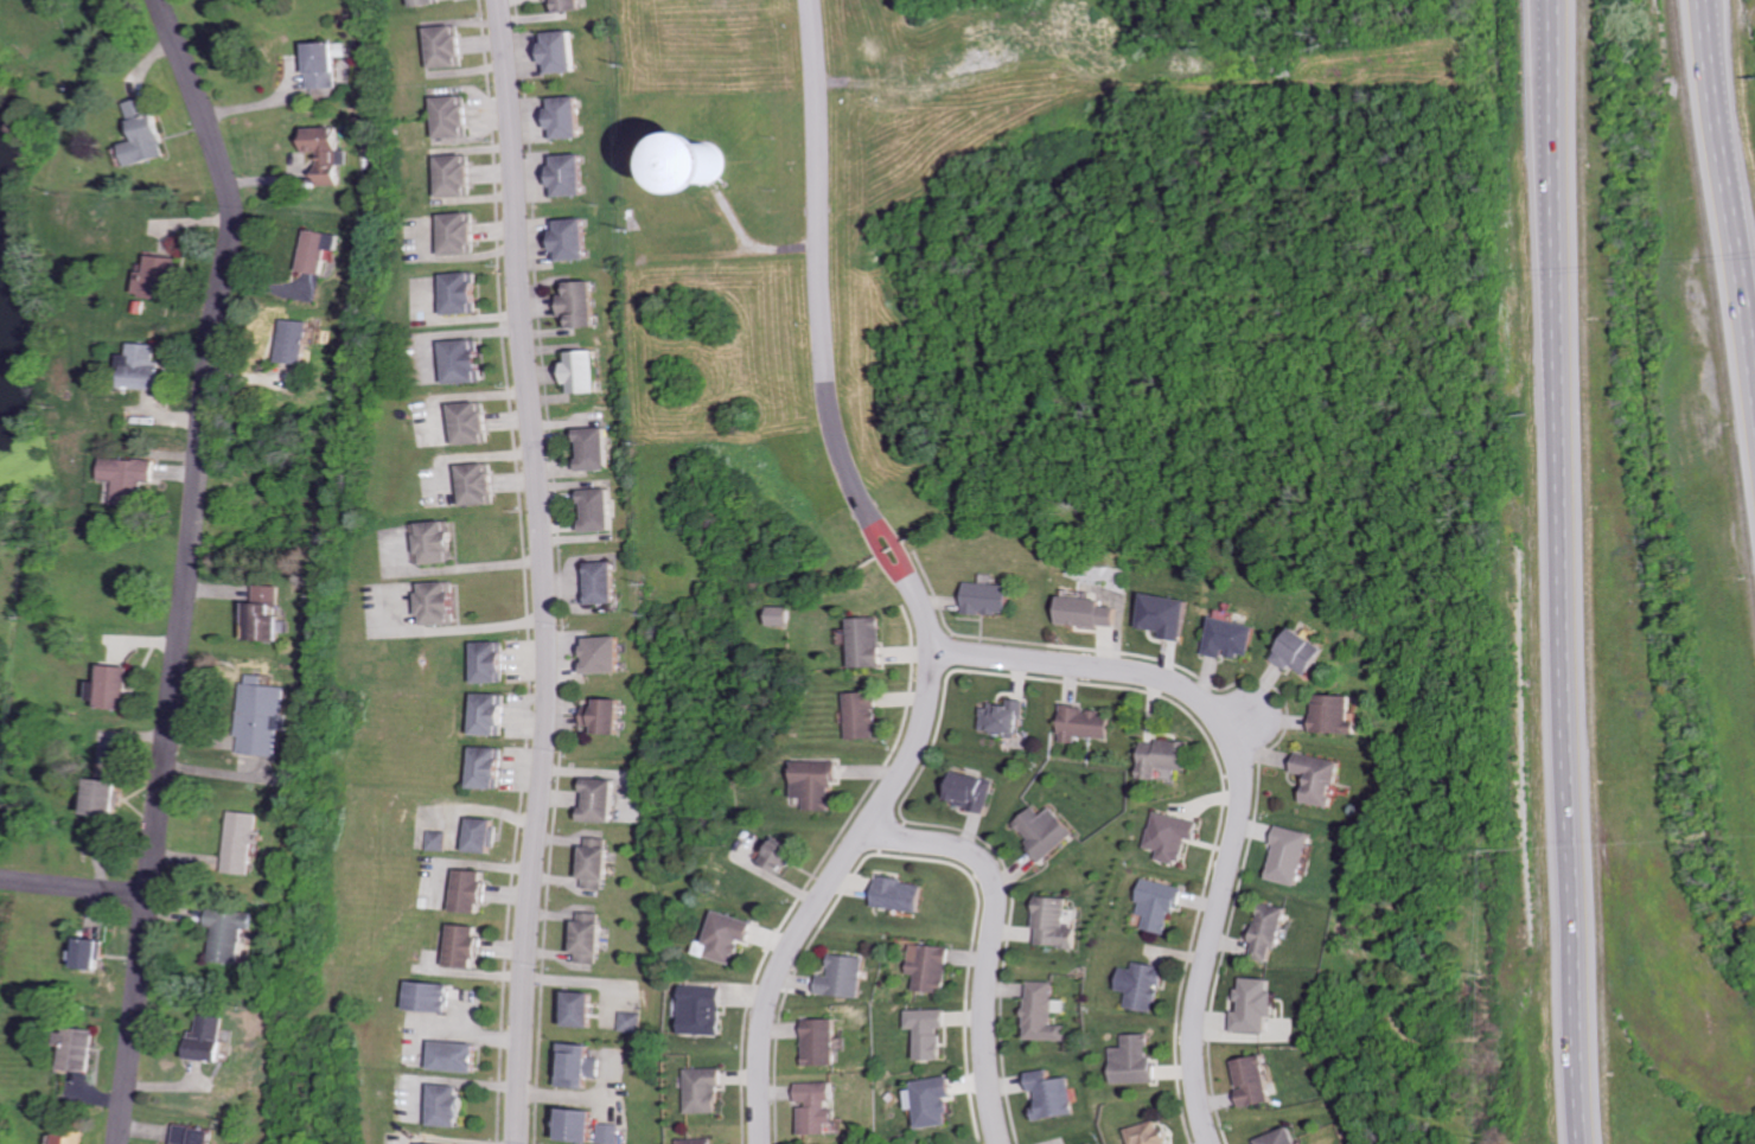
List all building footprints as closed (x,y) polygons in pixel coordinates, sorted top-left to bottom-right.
[(583,10),(582,0),(549,0),(551,14),(583,10)] [(461,67),(460,26),(430,27),(431,68),(461,67)] [(575,72),(574,32),(542,33),(543,73),(575,72)] [(340,88),(339,43),(310,44),(311,89),(340,88)] [(436,138),(467,137),(465,96),(435,97),(436,138)] [(553,138),(579,138),(578,97),(548,98),(549,129),(553,129),(553,138)] [(133,166),(167,157),(152,98),(131,103),(141,140),(127,144),(133,166)] [(321,186),(342,185),(342,164),(349,164),(349,150),(341,151),(340,127),(309,128),(309,153),(320,153),(321,186)] [(752,136),(700,140),(701,153),(688,155),(690,175),(701,174),(702,196),(757,192),(752,136)] [(440,156),(441,197),(471,196),(470,155),(440,156)] [(550,155),(551,197),(583,196),(582,155),(550,155)] [(445,214),(446,255),(476,254),(475,213),(445,214)] [(588,260),(586,219),(554,221),(556,262),(588,260)] [(343,234),(308,231),(304,272),(329,274),(331,250),(341,251),(343,234)] [(181,258),(153,255),(152,272),(145,271),(142,296),(176,300),(181,258)] [(451,315),(481,313),(480,272),(449,274),(451,315)] [(596,328),(595,282),(562,283),(564,329),(596,328)] [(314,321),(285,320),(284,363),(312,364),(314,321)] [(451,342),(452,384),(485,383),(483,340),(451,342)] [(128,355),(127,372),(132,372),(132,388),(167,390),(168,362),(161,362),(162,344),(137,343),(136,355),(128,355)] [(598,393),(597,351),(568,352),(570,394),(598,393)] [(487,403),(457,404),(459,445),(489,444),(487,403)] [(606,428),(577,429),(579,471),(607,470),(606,428)] [(121,505),(147,506),(148,481),(160,482),(161,461),(110,458),(109,480),(123,481),(121,505)] [(465,507),(494,503),(489,462),(460,466),(465,507)] [(610,490),(582,491),(584,532),(612,532),(610,490)] [(421,565),(455,564),(453,522),(420,523),(421,565)] [(617,563),(589,564),(590,605),(618,604),(617,563)] [(422,584),(423,627),(457,625),(456,583),(422,584)] [(1015,585),(968,583),(967,614),(1014,616),(1015,585)] [(250,641),(280,642),(281,617),(278,617),(279,587),(257,586),(257,603),(251,603),(250,641)] [(1194,603),(1151,593),(1143,628),(1166,633),(1165,637),(1185,642),(1194,603)] [(1125,609),(1109,608),(1110,601),(1066,597),(1064,624),(1123,628),(1125,609)] [(792,626),(792,606),(772,606),(773,626),(792,626)] [(1207,654),(1226,659),(1228,653),(1252,659),(1260,628),(1216,617),(1207,654)] [(853,668),(885,668),(883,619),(852,619),(853,668)] [(1276,659),(1291,671),(1296,665),(1310,677),(1330,651),(1301,628),(1276,659)] [(625,673),(624,637),(588,639),(589,675),(625,673)] [(505,642),(476,643),(477,684),(507,683),(505,642)] [(95,706),(131,708),(133,668),(106,666),(106,683),(96,682),(95,706)] [(276,757),(278,729),(283,730),(286,687),(263,685),(264,676),(249,675),(249,684),(244,684),(238,754),(276,757)] [(849,740),(879,739),(877,693),(848,694),(849,740)] [(507,737),(508,695),(476,694),(475,736),(507,737)] [(1355,697),(1316,696),(1316,734),(1364,735),(1364,721),(1355,721),(1355,697)] [(626,736),(627,701),(601,700),(601,707),(588,706),(587,727),(602,727),(601,735),(626,736)] [(984,706),(983,734),(1024,735),(1025,701),(1010,700),(1010,706),(984,706)] [(1076,736),(1112,739),(1114,712),(1063,708),(1060,743),(1075,744),(1076,736)] [(1144,741),(1142,780),(1158,780),(1159,769),(1191,770),(1192,742),(1144,741)] [(476,790),(506,791),(507,749),(477,748),(476,790)] [(1346,763),(1300,753),(1296,773),(1313,777),(1307,802),(1336,808),(1346,763)] [(836,812),(837,763),(798,762),(797,798),(808,798),(808,811),(836,812)] [(990,779),(957,773),(951,804),(983,810),(990,779)] [(591,823),(621,823),(622,781),(592,780),(591,823)] [(125,782),(97,781),(96,817),(124,818),(125,782)] [(1045,817),(1036,807),(1016,826),(1049,861),(1078,834),(1054,808),(1045,817)] [(252,875),(253,845),(258,845),(260,814),(230,812),(227,874),(252,875)] [(1198,840),(1202,822),(1154,813),(1147,849),(1160,851),(1158,860),(1184,865),(1189,839),(1198,840)] [(474,853),(500,854),(502,820),(475,819),(474,853)] [(1317,834),(1284,827),(1272,879),(1305,887),(1317,834)] [(452,851),(452,832),(433,831),(432,851),(452,851)] [(761,864),(792,873),(800,845),(769,836),(761,864)] [(617,839),(593,838),(591,889),(614,891),(617,839)] [(463,913),(493,914),(494,872),(464,871),(463,913)] [(879,908),(927,913),(930,884),(882,879),(879,908)] [(1144,930),(1172,935),(1181,887),(1144,880),(1138,915),(1146,916),(1144,930)] [(1044,948),(1082,948),(1082,930),(1071,929),(1071,898),(1042,898),(1042,930),(1044,931),(1044,948)] [(1292,909),(1265,904),(1256,960),(1277,963),(1279,949),(1285,950),(1292,909)] [(241,964),(243,928),(253,929),(254,913),(210,910),(209,927),(215,927),(213,962),(241,964)] [(757,923),(717,911),(703,956),(736,966),(744,940),(751,942),(757,923)] [(582,963),(605,964),(607,914),(584,913),(582,963)] [(490,927),(461,925),(459,968),(485,969),(485,960),(489,960),(490,927)] [(107,971),(108,941),(86,940),(85,970),(107,971)] [(921,993),(956,993),(956,946),(915,946),(914,975),(922,975),(921,993)] [(868,958),(833,956),(832,976),(822,976),(820,995),(866,998),(868,958)] [(1156,1013),(1160,985),(1164,986),(1167,968),(1135,963),(1134,970),(1123,968),(1120,991),(1129,993),(1127,1008),(1156,1013)] [(1275,1034),(1276,1017),(1282,1017),(1283,993),(1277,993),(1277,980),(1247,979),(1246,990),(1243,990),(1243,1012),(1238,1012),(1237,1032),(1275,1034)] [(418,1008),(462,1010),(462,982),(419,980),(418,1008)] [(1059,982),(1034,982),(1032,1040),(1071,1041),(1071,1026),(1058,1025),(1058,1013),(1069,1013),(1070,1001),(1059,1000),(1059,982)] [(685,1034),(724,1034),(725,988),(686,987),(685,1034)] [(568,1028),(596,1029),(597,994),(569,993),(568,1028)] [(952,1010),(912,1011),(912,1030),(923,1029),(924,1062),(950,1061),(950,1029),(953,1029),(952,1010)] [(640,1032),(641,1013),(623,1013),(623,1031),(640,1032)] [(195,1030),(192,1057),(224,1061),(228,1019),(201,1015),(200,1031),(195,1030)] [(809,1067),(841,1066),(840,1020),(808,1021),(809,1067)] [(96,1070),(98,1028),(69,1026),(67,1069),(96,1070)] [(1115,1084),(1154,1083),(1153,1035),(1125,1035),(1125,1048),(1114,1048),(1115,1084)] [(487,1044),(444,1039),(440,1067),(484,1073),(487,1044)] [(595,1044),(564,1042),(562,1085),(591,1087),(592,1076),(603,1077),(604,1057),(594,1057),(595,1044)] [(1237,1062),(1243,1109),(1275,1105),(1269,1057),(1237,1062)] [(688,1069),(690,1113),(724,1112),(723,1068),(688,1069)] [(1079,1115),(1072,1078),(1056,1081),(1054,1069),(1033,1073),(1037,1093),(1041,1092),(1044,1105),(1039,1106),(1042,1122),(1079,1115)] [(960,1096),(958,1078),(919,1082),(919,1090),(912,1091),(914,1110),(924,1108),(926,1127),(959,1124),(956,1096),(960,1096)] [(806,1133),(836,1133),(836,1121),(843,1121),(843,1108),(839,1108),(839,1081),(802,1082),(802,1103),(806,1103),(806,1133)] [(471,1087),(443,1083),(437,1123),(466,1127),(471,1087)] [(1132,1143),(1168,1143),(1167,1140),(1162,1120),(1129,1127),(1132,1143)] [(620,1124),(600,1123),(599,1143),(613,1143),(619,1143),(620,1124)] [(218,1127),(180,1126),(179,1143),(218,1143),(218,1127)] [(1263,1143),(1302,1143),(1297,1126),(1261,1136),(1263,1143)] [(89,1131),(60,1130),(60,1143),(88,1143),(89,1131)]
